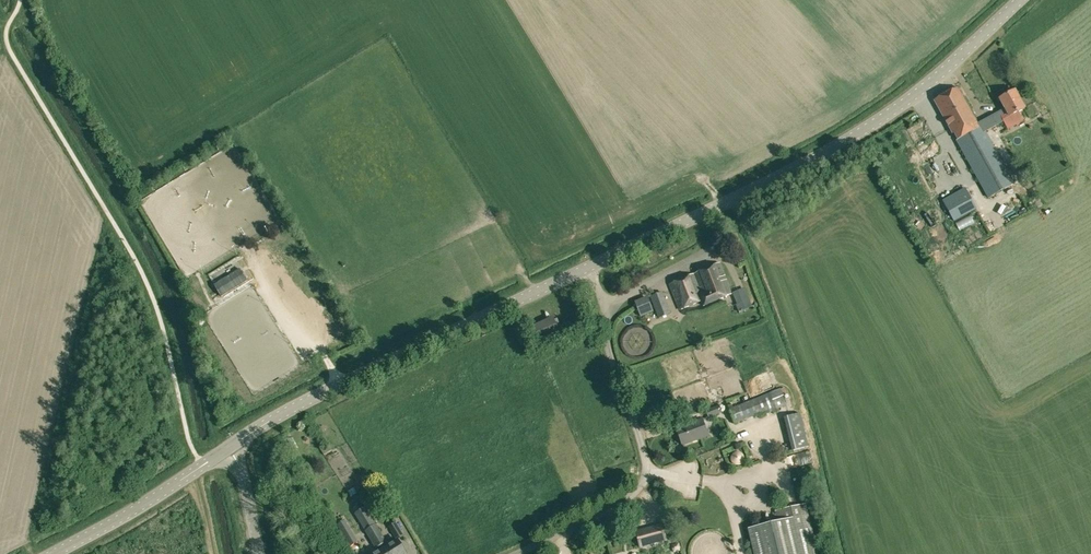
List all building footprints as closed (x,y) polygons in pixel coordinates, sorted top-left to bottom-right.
[(1014,184),(986,132),(983,133),(978,123),(958,87),(933,101),(952,135),(954,134),(957,140),(956,141),(988,199),(1014,184)] [(983,133),(986,132),(1011,118),(1011,117),(1025,109),(1015,91),(999,100),(1004,109),(978,123),(983,133)] [(958,207),(973,201),(970,191),(955,197),(958,207)] [(701,301),(703,306),(732,294),(719,264),(669,284),(679,310),(701,301)] [(221,297),(247,281),(240,269),(214,285),(221,297)] [(200,297),(189,280),(183,284),(194,301),(200,297)] [(739,312),(746,309),(739,291),(733,293),(738,304),(736,305),(739,312)] [(658,319),(671,314),(662,292),(650,297),(658,319)] [(641,317),(653,312),(648,300),(636,305),(641,317)] [(553,317),(528,328),(538,350),(573,335),(568,323),(557,327),(553,317)] [(752,394),(767,391),(764,376),(749,380),(752,394)] [(761,416),(786,406),(780,389),(729,410),(735,424),(760,414),(761,416)] [(716,402),(727,400),(725,390),(714,391),(716,402)] [(708,418),(723,412),(720,405),(706,411),(708,418)] [(808,447),(800,413),(783,418),(792,452),(808,447)] [(682,445),(708,436),(702,419),(676,429),(682,445)] [(327,443),(319,447),(324,455),(332,451),(327,443)] [(732,454),(730,456),(730,458),(730,461),(731,463),(733,465),(736,465),(738,465),(740,465),(742,463),(744,461),(744,459),(744,456),(743,454),(741,452),(738,451),(736,451),(733,452),(732,454)] [(364,491),(369,488),(367,486),(372,483),(370,479),(360,485),(364,491)] [(805,505),(775,512),(778,522),(748,530),(754,553),(817,553),(805,505)] [(345,521),(337,524),(344,536),(351,531),(345,521)] [(396,523),(389,527),(397,540),(404,536),(396,523)] [(371,527),(387,553),(406,553),(397,540),(388,546),(375,525),(371,527)] [(641,547),(666,541),(662,526),(637,532),(641,547)] [(371,527),(365,531),(378,552),(374,553),(387,553),(371,527)] [(679,543),(675,544),(671,545),(672,547),(673,553),(681,551),(679,543)]
